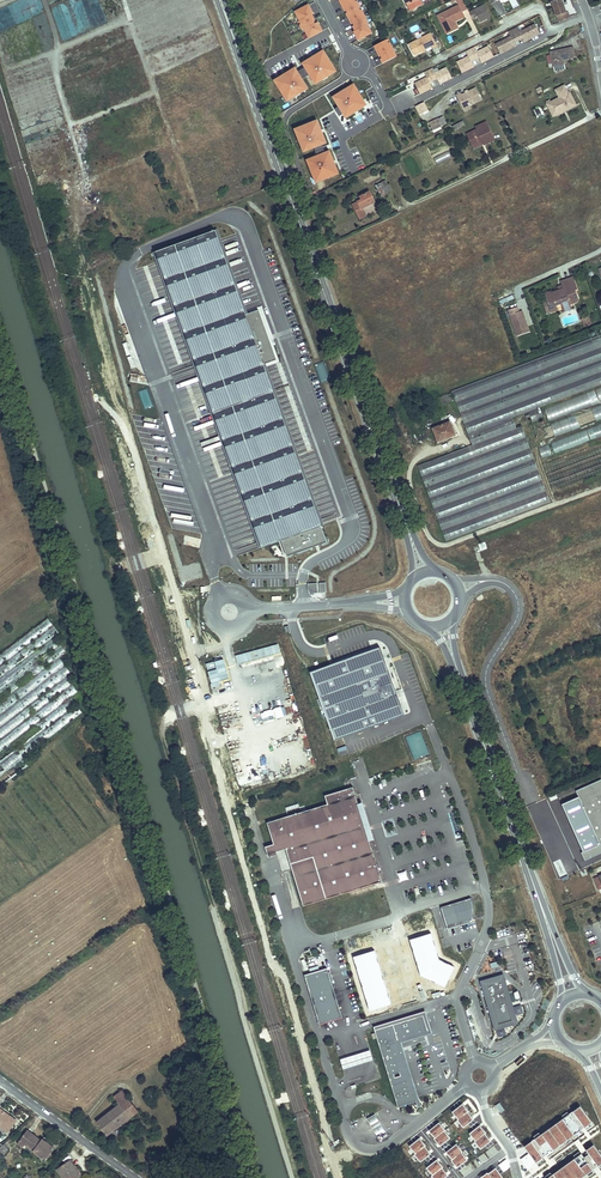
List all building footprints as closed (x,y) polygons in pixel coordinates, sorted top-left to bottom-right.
[(371,34),(357,0),(340,0),(356,40),(371,34)] [(420,0),(405,0),(411,10),(422,5),(420,0)] [(459,6),(449,11),(451,15),(446,18),(444,13),(438,16),(441,24),(445,22),(451,33),(456,30),(455,28),(457,27),(455,22),(465,17),(462,12),(468,9),(463,0),(456,0),(459,6)] [(561,0),(557,0),(551,2),(559,22),(570,18),(568,12),(566,13),(561,0)] [(305,39),(321,32),(310,3),(294,10),(305,39)] [(490,17),(484,5),(469,13),(473,19),(477,17),(479,23),(490,17)] [(445,22),(441,24),(447,35),(451,33),(445,22)] [(517,27),(513,30),(517,38),(521,36),(523,39),(523,40),(525,39),(526,41),(540,34),(535,25),(520,33),(517,27)] [(511,37),(496,45),(500,54),(514,47),(513,45),(515,44),(514,43),(513,40),(517,38),(513,30),(508,32),(511,37)] [(437,46),(431,33),(409,44),(414,55),(421,52),(422,49),(425,50),(432,47),(432,48),(437,46)] [(382,63),(396,56),(388,38),(373,45),(382,63)] [(494,57),(488,46),(477,52),(474,47),(470,49),(475,60),(479,58),(481,62),(483,61),(483,62),(494,57)] [(575,57),(573,47),(551,52),(554,67),(564,65),(563,60),(575,57)] [(323,48),(300,61),(313,84),(336,71),(323,48)] [(473,65),(472,62),(475,60),(470,49),(466,51),(468,56),(457,63),(462,73),(472,68),(472,66),(473,65)] [(272,79),(285,102),(308,88),(295,66),(272,79)] [(452,78),(447,67),(439,71),(437,68),(433,70),(432,68),(428,70),(434,81),(437,79),(439,83),(441,82),(442,83),(452,78)] [(432,86),(430,83),(434,81),(428,70),(424,72),(427,78),(415,84),(420,94),(431,88),(430,87),(432,86)] [(330,95),(343,118),(366,105),(353,82),(330,95)] [(576,105),(570,93),(568,93),(564,86),(555,90),(560,99),(550,103),(556,115),(576,105)] [(462,108),(481,99),(476,89),(462,95),(461,93),(456,96),(462,108)] [(549,101),(547,102),(554,116),(556,115),(549,101)] [(420,114),(428,111),(425,103),(416,107),(420,114)] [(438,119),(442,126),(446,124),(443,116),(438,119)] [(302,152),(326,143),(318,119),(294,127),(302,152)] [(440,127),(442,126),(438,119),(429,123),(433,130),(434,129),(440,127)] [(448,133),(461,126),(459,122),(446,129),(448,133)] [(494,140),(486,122),(476,127),(477,130),(467,134),(472,144),(482,140),(484,145),(494,140)] [(482,140),(472,144),(474,148),(484,143),(482,140)] [(314,183),(338,174),(329,150),(305,159),(314,183)] [(436,163),(451,157),(448,151),(434,157),(436,163)] [(381,197),(393,191),(390,184),(378,190),(381,197)] [(362,209),(370,205),(364,194),(355,199),(357,203),(352,205),(359,219),(366,216),(362,209)] [(326,542),(262,365),(275,360),(257,310),(244,315),(213,231),(154,252),(267,563),(326,542)] [(573,277),(561,281),(563,286),(564,289),(559,290),(552,293),(551,291),(545,294),(551,312),(558,310),(556,305),(561,303),(563,307),(570,305),(568,301),(577,298),(575,290),(577,289),(573,277)] [(514,298),(513,295),(499,301),(500,304),(514,298)] [(508,310),(517,336),(524,334),(522,329),(528,327),(526,321),(524,322),(523,319),(525,319),(522,311),(519,312),(517,307),(508,310)] [(582,319),(584,326),(591,324),(588,317),(582,319)] [(451,385),(470,447),(419,463),(442,539),(549,506),(524,425),(515,428),(512,417),(528,412),(532,422),(543,419),(538,404),(600,385),(600,339),(451,385)] [(313,364),(320,383),(329,380),(322,361),(313,364)] [(148,387),(138,389),(142,409),(152,407),(148,387)] [(600,401),(600,388),(543,407),(547,418),(600,401)] [(451,401),(449,394),(439,398),(441,405),(451,401)] [(600,417),(600,404),(569,415),(570,420),(583,415),(585,422),(600,417)] [(541,427),(545,438),(580,427),(577,416),(541,427)] [(438,441),(455,435),(450,422),(433,429),(438,441)] [(564,449),(560,439),(537,448),(541,458),(564,449)] [(317,593),(316,583),(307,584),(307,588),(309,593),(317,593)] [(0,653),(0,786),(30,763),(25,757),(82,712),(70,697),(78,691),(72,684),(76,681),(59,659),(67,653),(55,637),(59,634),(46,618),(0,653)] [(379,647),(310,672),(335,740),(404,714),(379,647)] [(419,731),(405,737),(414,759),(429,754),(419,731)] [(576,791),(579,797),(595,833),(592,834),(598,846),(584,852),(582,853),(585,860),(587,860),(591,858),(590,856),(600,851),(600,780),(576,791)] [(303,906),(382,882),(370,840),(358,804),(353,787),(325,796),(328,804),(277,820),(286,849),(303,906)] [(595,833),(579,797),(563,805),(584,852),(598,846),(592,834),(595,833)] [(358,804),(370,840),(374,839),(363,803),(358,804)] [(267,855),(286,849),(277,820),(267,823),(273,844),(265,847),(267,855)] [(405,871),(396,873),(399,882),(408,879),(405,871)] [(447,927),(473,919),(473,909),(472,898),(441,908),(447,927)] [(500,967),(498,961),(489,963),(491,969),(500,967)] [(304,975),(319,1025),(342,1018),(327,968),(304,975)] [(515,1022),(502,977),(498,978),(483,983),(486,991),(486,993),(490,1007),(491,1009),(496,1027),(515,1022)] [(516,1015),(523,1012),(520,1005),(513,1007),(516,1015)] [(433,1034),(426,1013),(426,1011),(373,1027),(374,1029),(393,1024),(416,1101),(414,1102),(417,1109),(422,1107),(419,1098),(402,1043),(433,1034)] [(423,1015),(399,1022),(404,1039),(428,1032),(423,1015)] [(393,1024),(374,1029),(398,1107),(414,1102),(416,1101),(393,1024)] [(498,1037),(506,1035),(504,1029),(496,1031),(498,1037)] [(343,1069),(373,1059),(370,1050),(340,1059),(343,1069)] [(129,1084),(122,1090),(127,1096),(134,1090),(129,1084)] [(535,1102),(545,1104),(548,1090),(539,1088),(535,1102)] [(127,1096),(136,1106),(139,1111),(146,1105),(134,1090),(127,1096)] [(121,1101),(130,1111),(136,1106),(127,1096),(121,1101)] [(139,1111),(136,1106),(130,1111),(121,1101),(98,1120),(110,1134),(139,1111)] [(464,1127),(474,1119),(463,1106),(453,1114),(464,1127)] [(583,1128),(591,1123),(581,1107),(523,1145),(535,1163),(584,1130),(583,1128)] [(0,1109),(0,1126),(7,1132),(16,1120),(11,1117),(10,1118),(8,1117),(9,1116),(0,1109)] [(375,1114),(367,1119),(371,1125),(379,1121),(375,1114)] [(439,1123),(429,1130),(439,1145),(449,1137),(439,1123)] [(380,1124),(373,1129),(376,1135),(384,1131),(380,1124)] [(480,1149),(491,1140),(480,1126),(469,1134),(480,1149)] [(45,1159),(50,1153),(53,1148),(43,1139),(40,1142),(38,1141),(39,1140),(39,1139),(28,1131),(18,1143),(22,1147),(24,1144),(45,1159)] [(410,1145),(418,1161),(429,1155),(421,1139),(410,1145)] [(3,1156),(10,1151),(4,1144),(0,1148),(0,1152),(3,1156)] [(446,1151),(457,1168),(468,1161),(457,1144),(446,1151)] [(567,1164),(580,1154),(573,1144),(561,1153),(562,1156),(557,1159),(560,1162),(564,1159),(567,1164)] [(600,1166),(600,1155),(595,1146),(545,1177),(583,1177),(600,1166)] [(71,1161),(56,1171),(62,1177),(80,1177),(82,1177),(71,1161)] [(433,1177),(443,1177),(448,1175),(437,1161),(426,1168),(433,1177)] [(480,1177),(503,1177),(496,1168),(480,1177)]
